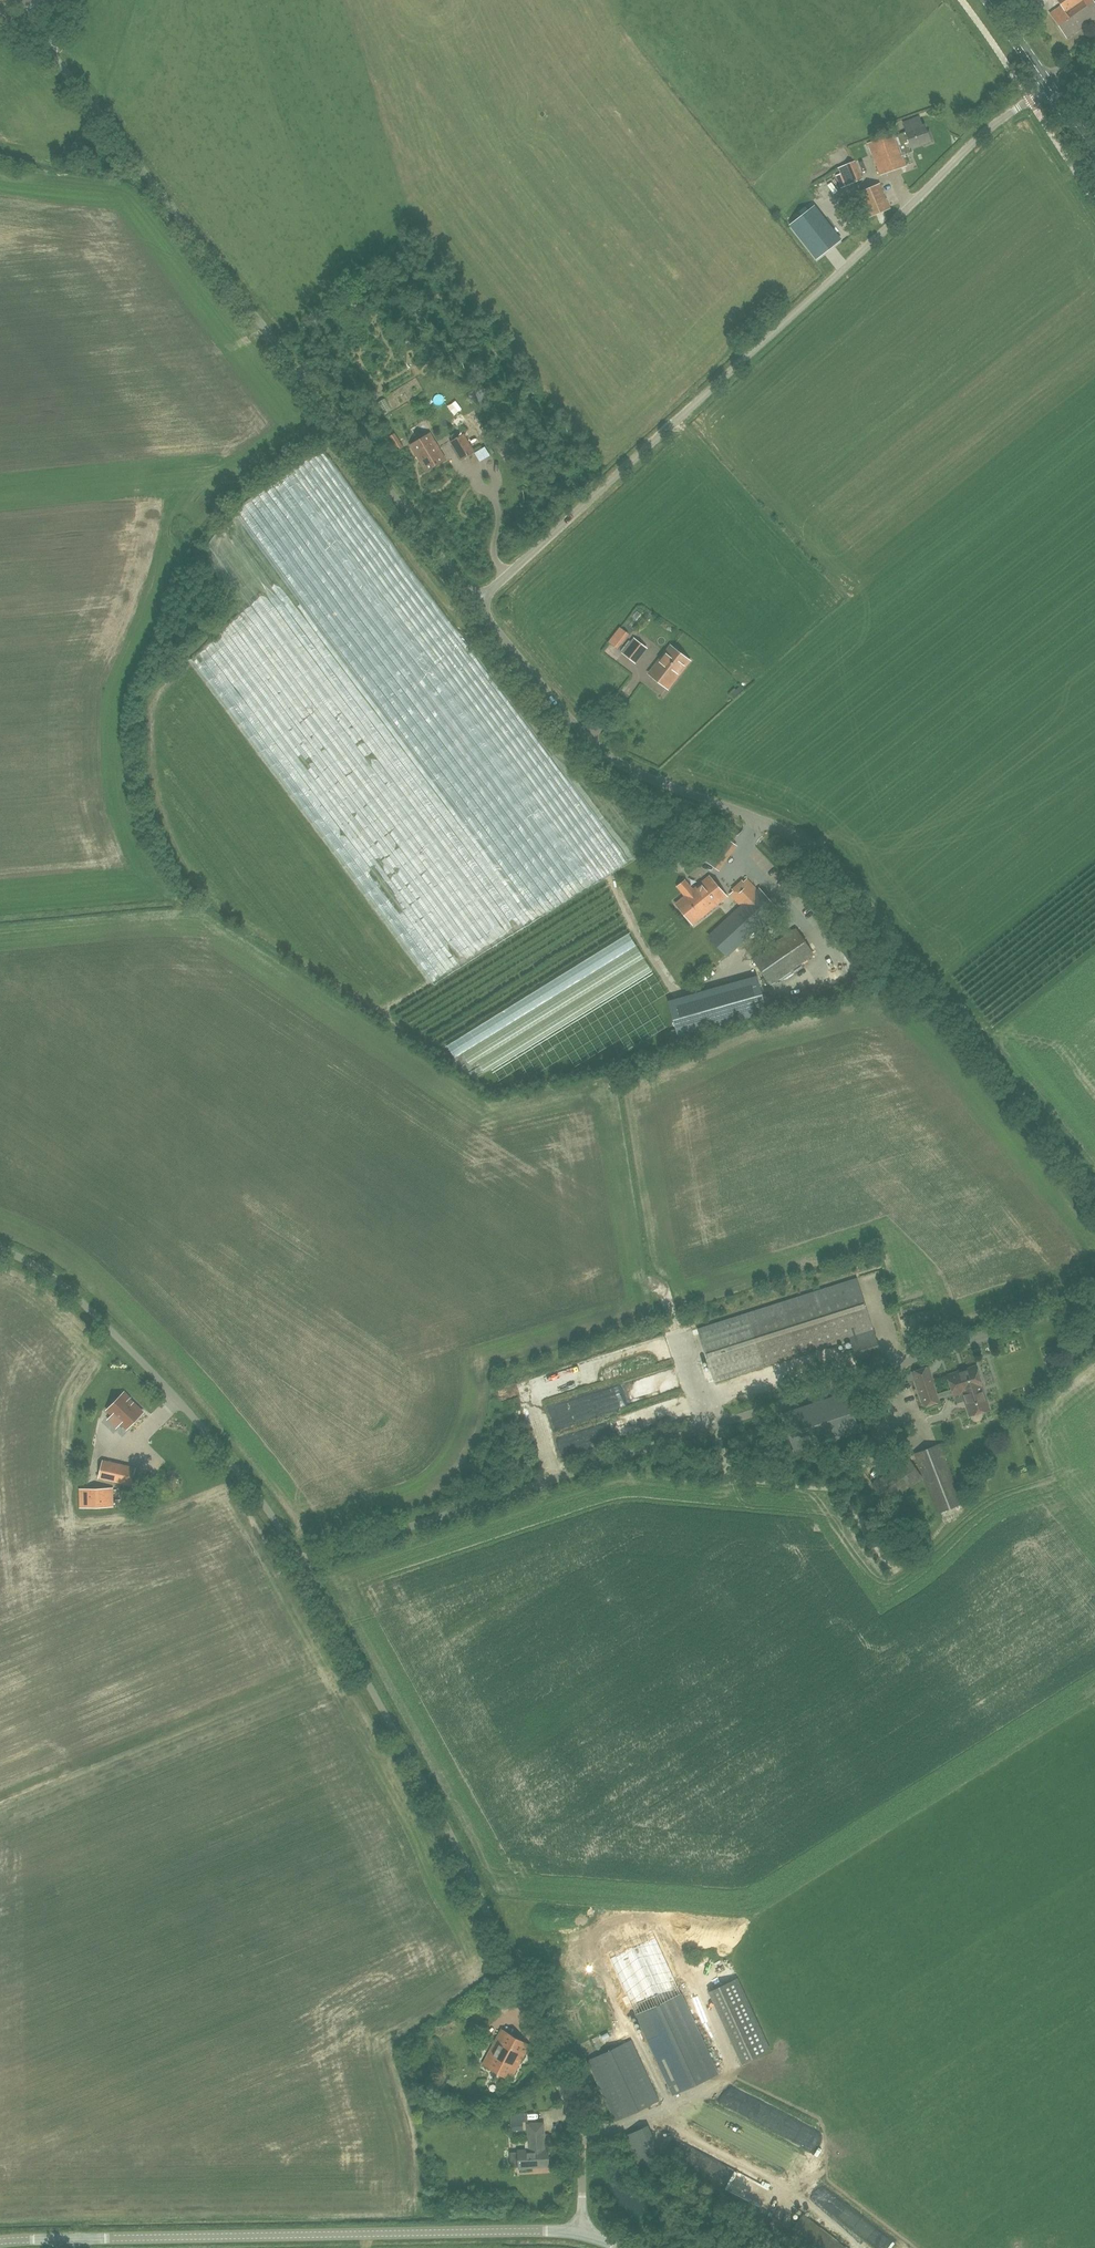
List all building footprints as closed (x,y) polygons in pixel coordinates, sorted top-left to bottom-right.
[(1094,19),(1094,3),(1093,0),(1057,0),(1061,7),(1050,14),(1067,38),(1094,19)] [(925,126),(922,126),(919,118),(904,123),(907,132),(906,132),(906,133),(896,137),(895,134),(869,144),(881,175),(906,166),(899,146),(909,143),(912,149),(924,144),(925,146),(933,143),(929,132),(927,132),(925,126)] [(845,165),(847,171),(841,173),(846,186),(863,179),(856,161),(845,165)] [(890,208),(889,206),(881,183),(859,192),(860,193),(849,198),(854,211),(865,206),(869,218),(890,208)] [(892,191),(887,193),(892,206),(897,204),(892,191)] [(817,259),(841,240),(814,206),(790,225),(817,259)] [(426,471),(446,459),(430,433),(410,445),(426,471)] [(461,459),(475,451),(464,433),(450,441),(461,459)] [(629,634),(620,627),(608,642),(618,649),(629,634)] [(645,647),(634,638),(623,653),(633,662),(645,647)] [(671,646),(649,674),(668,689),(690,661),(671,646)] [(725,851),(719,864),(726,868),(737,848),(733,846),(729,853),(725,851)] [(676,887),(685,897),(677,904),(693,925),(727,897),(710,877),(694,890),(685,879),(676,887)] [(729,894),(734,899),(751,919),(768,902),(751,883),(747,878),(744,882),(742,880),(732,889),(733,891),(729,894)] [(814,924),(819,922),(813,907),(808,909),(814,924)] [(796,930),(753,959),(771,984),(813,955),(796,930)] [(695,1013),(701,1012),(698,1000),(692,1002),(695,1013)] [(714,1383),(762,1367),(850,1339),(859,1366),(883,1359),(857,1278),(744,1314),(744,1313),(697,1328),(714,1383)] [(664,1356),(673,1354),(669,1338),(617,1351),(622,1369),(643,1364),(642,1358),(649,1356),(650,1358),(664,1354),(664,1356)] [(954,1395),(962,1392),(981,1386),(975,1367),(948,1376),(952,1389),(937,1394),(934,1384),(933,1384),(928,1367),(913,1372),(924,1406),(939,1401),(938,1399),(954,1394),(954,1395)] [(962,1392),(970,1415),(988,1409),(981,1386),(962,1392)] [(847,1392),(782,1413),(795,1453),(860,1431),(847,1392)] [(116,1427),(120,1423),(126,1429),(143,1412),(128,1398),(129,1397),(124,1393),(107,1410),(112,1415),(108,1420),(116,1427)] [(98,1445),(111,1452),(117,1441),(105,1434),(98,1445)] [(937,1514),(963,1504),(940,1444),(914,1454),(937,1514)] [(886,1504),(923,1479),(909,1458),(872,1483),(886,1504)] [(100,1478),(133,1485),(136,1468),(104,1461),(100,1478)] [(79,1489),(79,1508),(114,1507),(113,1488),(79,1489)] [(677,1984),(632,2005),(674,2094),(718,2074),(677,1984)] [(771,2049),(756,2018),(728,2032),(742,2063),(771,2049)] [(503,2029),(484,2064),(512,2079),(530,2045),(503,2029)] [(614,2122),(660,2101),(632,2040),(586,2061),(614,2122)] [(511,2131),(523,2130),(523,2121),(511,2122),(511,2131)] [(530,2150),(519,2150),(520,2168),(549,2166),(548,2149),(546,2149),(544,2123),(528,2124),(530,2150)] [(804,2128),(798,2144),(814,2151),(821,2135),(804,2128)] [(803,2215),(786,2237),(800,2247),(846,2247),(803,2215)]
